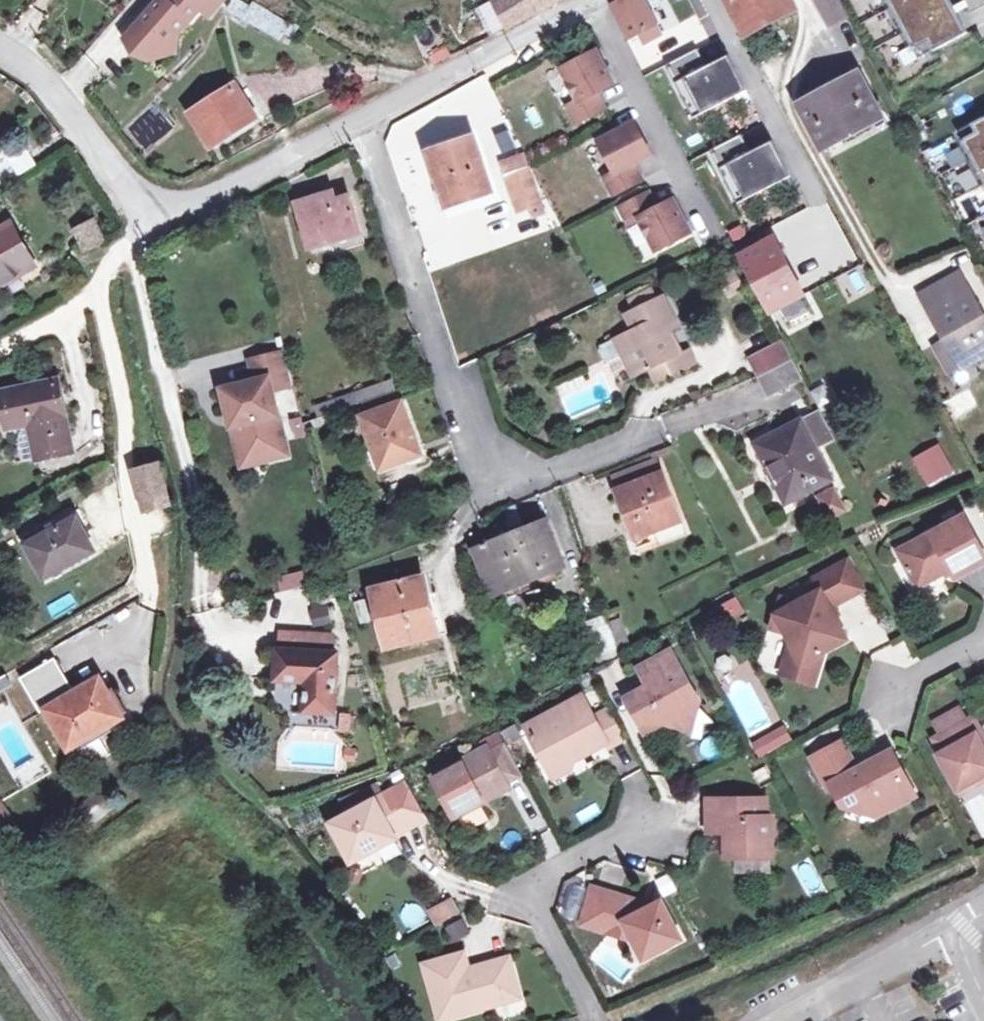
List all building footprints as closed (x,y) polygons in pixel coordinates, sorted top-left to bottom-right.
[(222,0),(173,0),(170,3),(166,0),(159,0),(125,39),(149,60),(161,46),(162,38),(169,29),(177,35),(200,9),(209,16),(222,0)] [(252,0),(233,0),(228,9),(279,39),(284,33),(293,38),(299,28),(252,0)] [(496,1),(510,28),(565,0),(498,0),(496,1)] [(614,5),(629,35),(639,30),(645,41),(663,32),(646,0),(623,0),(614,5)] [(788,0),(735,0),(730,3),(746,34),(793,9),(788,0)] [(908,31),(957,6),(954,0),(906,0),(894,6),(908,31)] [(974,12),(983,7),(983,0),(967,0),(974,12)] [(908,31),(921,57),(970,31),(960,12),(957,6),(908,31)] [(864,23),(871,39),(890,31),(884,16),(864,23)] [(162,38),(161,46),(174,52),(177,35),(169,29),(162,38)] [(699,48),(668,64),(695,117),(748,90),(737,68),(715,79),(708,66),(699,48)] [(615,83),(598,51),(563,69),(579,101),(569,106),(578,123),(607,108),(598,92),(615,83)] [(730,55),(708,66),(715,79),(737,68),(730,55)] [(860,71),(801,103),(823,145),(882,113),(860,71)] [(240,84),(235,77),(229,81),(233,88),(240,84)] [(233,88),(192,113),(210,144),(253,116),(234,87),(233,88)] [(974,157),(983,151),(983,117),(960,130),(974,157)] [(635,122),(600,140),(617,172),(606,178),(615,194),(644,179),(636,163),(653,155),(635,122)] [(752,152),(743,134),(712,150),(739,203),(793,176),(781,154),(759,165),(752,152)] [(475,137),(430,152),(449,206),(493,190),(475,137)] [(774,140),(752,152),(759,165),(781,154),(774,140)] [(967,162),(958,143),(941,151),(950,170),(967,162)] [(983,176),(983,151),(974,157),(983,176)] [(525,157),(505,164),(518,208),(520,212),(541,206),(525,157)] [(336,191),(298,203),(312,247),(362,230),(352,196),(340,200),(336,191)] [(660,208),(651,192),(622,207),(631,224),(641,218),(658,250),(693,231),(676,199),(660,208)] [(95,220),(76,231),(86,248),(105,238),(95,220)] [(0,232),(0,283),(31,266),(17,242),(22,239),(14,224),(0,232)] [(774,237),(739,255),(770,312),(781,306),(804,294),(774,237)] [(732,267),(717,275),(727,292),(741,284),(732,267)] [(961,271),(921,295),(945,338),(953,333),(969,362),(983,353),(983,312),(961,271)] [(650,288),(629,297),(635,307),(656,298),(650,288)] [(635,307),(626,312),(632,327),(621,333),(641,375),(652,369),(659,382),(698,363),(691,350),(684,353),(672,329),(680,324),(664,294),(656,298),(635,307)] [(804,294),(781,306),(789,320),(812,307),(804,294)] [(552,309),(540,315),(547,326),(559,320),(552,309)] [(641,375),(621,333),(599,344),(598,350),(602,358),(609,359),(619,354),(632,380),(641,375)] [(953,333),(945,338),(961,367),(969,362),(953,333)] [(784,340),(750,358),(770,395),(804,377),(784,340)] [(293,386),(285,351),(250,360),(255,380),(221,389),(227,410),(233,409),(237,425),(231,426),(238,452),(287,440),(274,391),(293,386)] [(825,378),(809,387),(822,410),(838,401),(825,378)] [(58,381),(3,392),(10,425),(31,423),(39,457),(72,450),(58,381)] [(384,381),(315,405),(318,416),(388,391),(384,381)] [(402,401),(362,416),(381,469),(423,453),(402,401)] [(233,409),(227,410),(231,426),(237,425),(233,409)] [(820,409),(755,445),(787,502),(834,478),(823,458),(818,448),(835,437),(820,409)] [(841,449),(835,437),(818,448),(823,458),(841,449)] [(287,440),(238,452),(242,467),(290,455),(287,440)] [(940,445),(914,459),(928,485),(954,471),(940,445)] [(612,476),(618,490),(664,472),(658,458),(612,476)] [(160,464),(136,471),(146,510),(148,510),(170,504),(160,464)] [(664,472),(618,490),(636,538),(682,520),(664,472)] [(837,485),(816,497),(829,521),(850,509),(837,485)] [(170,504),(148,510),(156,539),(177,534),(170,504)] [(897,550),(916,586),(949,569),(954,578),(983,562),(983,552),(964,514),(897,550)] [(46,525),(25,538),(45,576),(96,549),(78,516),(50,532),(46,525)] [(547,520),(478,549),(497,601),(528,589),(524,577),(563,561),(547,520)] [(848,562),(813,579),(819,592),(798,603),(783,599),(774,625),(787,630),(792,638),(782,672),(813,681),(823,650),(845,638),(828,605),(861,587),(848,562)] [(308,572),(277,576),(279,590),(309,586),(308,572)] [(425,577),(373,591),(387,646),(440,634),(425,577)] [(722,605),(731,622),(747,613),(737,596),(722,605)] [(607,616),(590,623),(601,663),(620,653),(607,616)] [(623,618),(613,621),(621,645),(631,642),(623,618)] [(279,648),(334,650),(334,633),(280,629),(279,648)] [(334,650),(279,648),(278,680),(308,681),(307,710),(336,711),(340,651),(334,650)] [(673,650),(642,667),(651,685),(629,697),(647,730),(665,720),(679,725),(682,711),(696,715),(701,700),(673,650)] [(39,712),(46,709),(74,692),(54,658),(19,678),(39,712)] [(74,692),(46,709),(70,748),(123,717),(101,677),(74,692)] [(583,698),(531,726),(552,769),(570,760),(605,742),(606,745),(627,735),(612,709),(595,718),(583,698)] [(682,711),(679,725),(691,728),(696,715),(682,711)] [(937,739),(944,753),(941,756),(958,786),(976,777),(983,779),(983,750),(976,736),(979,734),(971,720),(937,739)] [(841,743),(815,758),(830,786),(835,784),(844,804),(858,805),(870,800),(890,806),(913,793),(891,753),(857,771),(841,743)] [(487,748),(437,776),(456,813),(459,812),(481,800),(507,785),(505,781),(523,771),(509,745),(490,753),(487,748)] [(570,760),(552,769),(555,774),(573,765),(570,760)] [(393,793),(336,823),(355,858),(395,838),(394,835),(410,825),(393,793)] [(481,800),(459,812),(468,829),(490,817),(481,800)] [(767,800),(711,801),(712,829),(723,828),(730,828),(730,849),(730,854),(772,854),(772,817),(766,817),(767,800)] [(890,806),(870,800),(877,813),(890,806)] [(657,880),(663,897),(677,892),(670,875),(657,880)] [(640,903),(597,889),(586,923),(614,932),(629,924),(646,957),(682,938),(663,904),(645,912),(640,903)] [(428,907),(434,924),(461,915),(455,898),(428,907)] [(465,920),(446,925),(451,942),(470,936),(465,920)] [(466,955),(460,957),(466,975),(472,974),(466,955)] [(460,957),(429,966),(444,1018),(520,996),(511,963),(472,974),(466,975),(460,957)]
